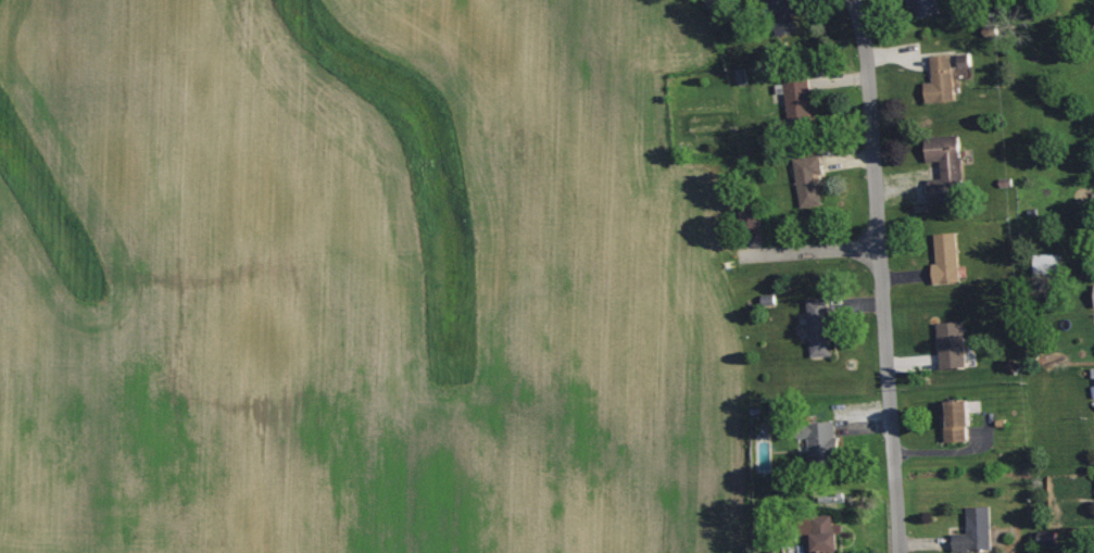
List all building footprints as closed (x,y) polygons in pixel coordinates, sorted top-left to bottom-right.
[(797,32),(793,14),(795,13),(792,0),(769,0),(778,37),(797,32)] [(935,0),(911,0),(915,20),(939,16),(935,0)] [(954,103),(952,56),(932,57),(933,83),(926,84),(927,104),(954,103)] [(812,119),(811,81),(786,82),(788,120),(812,119)] [(930,179),(931,203),(965,202),(962,135),(927,136),(928,162),(941,161),(942,178),(930,179)] [(822,205),(820,186),(825,185),(822,156),(796,158),(800,206),(822,205)] [(740,205),(744,228),(761,225),(758,203),(740,205)] [(958,233),(936,233),(937,264),(934,265),(934,283),(960,282),(958,233)] [(1035,274),(1060,274),(1061,254),(1036,254),(1035,274)] [(809,298),(810,356),(833,356),(832,298),(809,298)] [(941,367),(968,366),(965,321),(939,323),(941,367)] [(969,399),(948,401),(949,413),(944,413),(945,442),(971,441),(969,399)] [(809,438),(810,459),(838,458),(837,422),(799,423),(799,438),(809,438)] [(992,549),(991,507),(968,507),(968,533),(954,534),(954,550),(992,549)] [(808,552),(816,552),(840,552),(839,532),(834,532),(834,515),(807,516),(808,552)]
